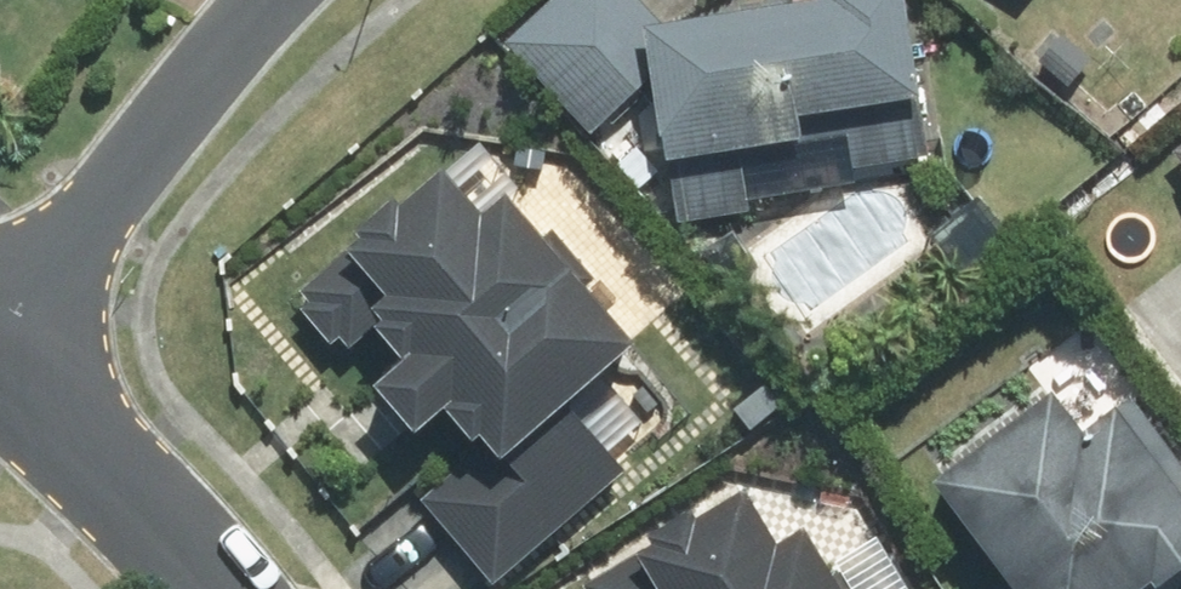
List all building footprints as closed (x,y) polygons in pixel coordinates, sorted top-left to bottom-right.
[(842,177),(911,167),(886,0),(851,0),(656,30),(654,30),(628,0),(551,0),(498,47),(578,139),(634,90),(656,231),(743,218),(735,165),(784,158),(780,136),(834,128),(842,177)] [(1161,155),(1180,182),(1180,140),(1161,155)] [(337,334),(371,373),(343,397),(387,446),(414,421),(454,465),(406,508),(479,588),(493,588),(613,482),(548,409),(616,348),(490,207),(468,227),(425,179),(298,291),(284,304),(322,347),(337,334)] [(1151,588),(1180,567),(1180,529),(1101,416),(1069,439),(1043,403),(912,495),(978,588),(1152,588),(1151,588)] [(734,482),(600,570),(571,588),(804,588),(734,482)]
